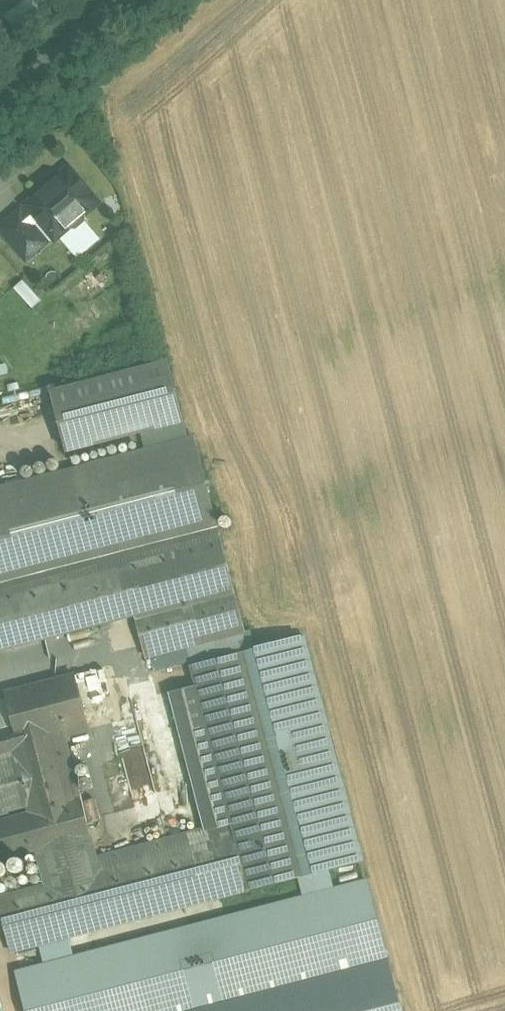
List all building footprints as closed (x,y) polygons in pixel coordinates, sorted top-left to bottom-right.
[(45,5),(42,0),(19,0),(0,15),(0,17),(12,32),(45,5)] [(104,204),(70,165),(20,208),(38,229),(43,224),(59,242),(104,204)] [(20,208),(0,225),(0,233),(29,267),(52,246),(38,229),(20,208)] [(19,279),(9,289),(29,310),(39,299),(19,279)] [(58,452),(174,422),(158,362),(42,392),(58,452)] [(0,484),(0,650),(126,618),(138,665),(181,654),(189,685),(161,693),(196,830),(89,857),(59,740),(83,733),(68,674),(0,692),(0,702),(7,729),(0,731),(0,863),(30,855),(38,885),(0,894),(0,957),(12,954),(40,947),(71,939),(246,894),(252,894),(301,881),(315,876),(330,873),(354,867),(295,635),(255,646),(243,648),(235,611),(188,436),(0,484)] [(122,753),(128,795),(151,792),(145,750),(122,753)] [(315,876),(301,881),(304,899),(335,892),(330,873),(315,876)] [(10,974),(21,1010),(406,1010),(373,882),(335,892),(304,899),(75,957),(44,965),(10,974)] [(71,939),(40,947),(44,965),(75,957),(71,939)]
